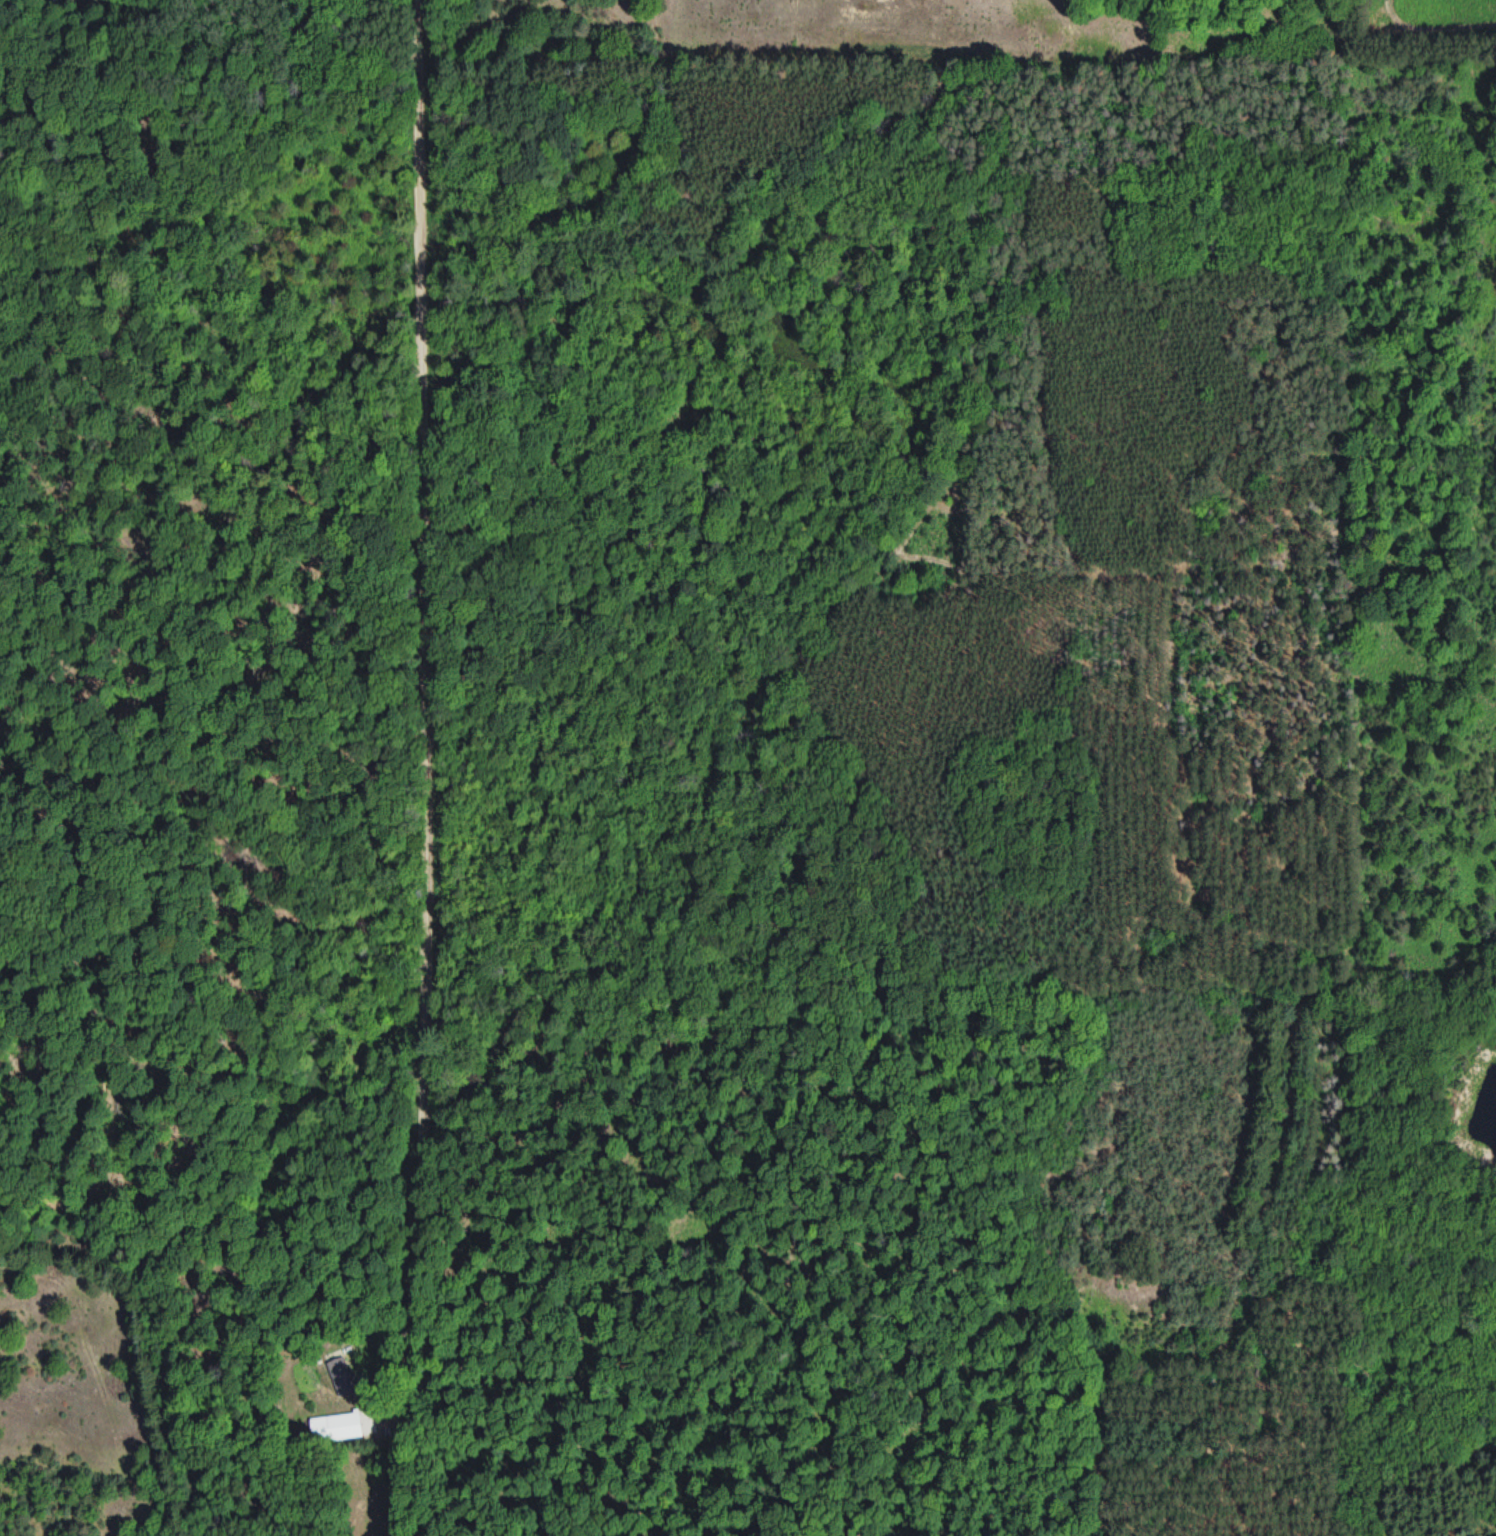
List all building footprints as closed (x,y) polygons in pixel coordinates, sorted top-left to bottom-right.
[(334,1362),(346,1396),(364,1390),(352,1356),(334,1362)]
